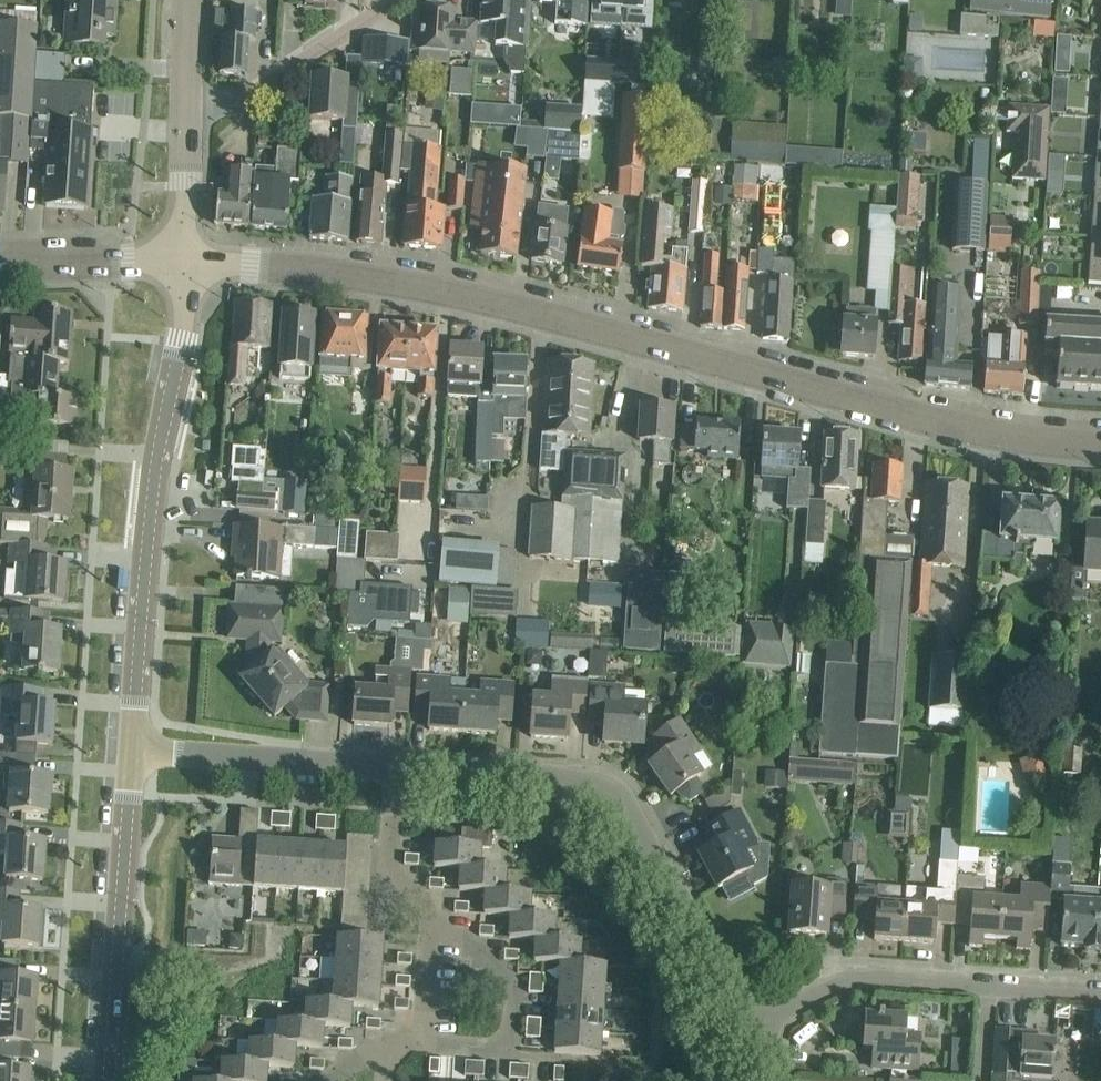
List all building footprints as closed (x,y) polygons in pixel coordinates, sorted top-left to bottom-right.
[(66,45),(104,47),(104,46),(96,45),(97,36),(115,37),(117,0),(69,0),(66,45)] [(481,25),(497,26),(496,42),(495,46),(503,46),(502,55),(511,72),(524,73),(525,48),(527,48),(527,35),(529,13),(528,13),(515,12),(515,0),(482,0),(481,25)] [(540,2),(556,4),(555,19),(555,23),(586,25),(586,21),(587,12),(588,0),(540,0),(540,2)] [(622,26),(623,0),(594,0),(593,24),(622,26)] [(630,26),(650,28),(652,0),(623,0),(622,26),(630,26)] [(970,12),(987,14),(989,0),(971,0),(970,12)] [(1031,18),(1049,20),(1051,0),(1033,0),(1031,18)] [(475,52),(475,45),(477,23),(453,21),(453,10),(422,8),(422,10),(413,9),(411,31),(411,37),(420,38),(419,51),(450,53),(451,51),(475,52)] [(35,84),(37,54),(32,53),(34,28),(35,15),(1,12),(0,19),(0,204),(3,204),(5,166),(4,166),(4,162),(25,163),(26,139),(31,140),(35,84)] [(222,38),(220,73),(246,75),(248,52),(248,39),(255,40),(256,29),(262,29),(263,14),(247,13),(232,12),(231,38),(222,38)] [(922,30),(923,15),(910,14),(909,30),(922,30)] [(962,15),(961,35),(996,37),(997,17),(962,15)] [(1059,23),(1058,32),(1069,33),(1070,24),(1059,23)] [(1057,35),(1056,50),(1065,50),(1071,45),(1071,36),(1057,35)] [(365,37),(363,64),(407,67),(409,41),(365,37)] [(66,56),(37,54),(35,84),(64,86),(66,56)] [(618,84),(620,63),(587,61),(585,82),(618,84)] [(653,65),(620,63),(618,84),(651,87),(653,65)] [(471,98),(473,71),(451,70),(450,96),(471,98)] [(356,129),(359,85),(347,85),(347,80),(313,78),(311,120),(342,122),(342,128),(356,129)] [(64,86),(35,84),(31,140),(49,141),(51,126),(89,128),(91,107),(92,89),(64,86)] [(427,91),(425,110),(442,112),(444,93),(427,91)] [(644,173),(649,97),(624,96),(619,171),(644,173)] [(549,130),(580,131),(581,105),(547,102),(546,123),(522,122),(522,125),(521,128),(549,130)] [(1052,107),(1052,114),(1067,115),(1067,104),(1052,103),(1052,107)] [(1052,114),(1052,107),(1011,104),(1009,131),(1023,132),(1021,148),(1016,148),(1014,178),(1047,181),(1052,114)] [(522,122),(523,108),(473,105),(472,125),(521,128),(522,125),(522,122)] [(733,122),(730,160),(784,164),(786,125),(733,122)] [(358,221),(356,243),(381,245),(386,183),(398,184),(400,170),(401,170),(405,129),(405,126),(387,124),(382,178),(362,176),(361,190),(360,195),(358,221)] [(51,126),(49,141),(46,183),(44,205),(86,208),(92,129),(89,128),(51,126)] [(405,129),(401,170),(410,171),(407,206),(435,208),(440,148),(442,132),(405,129)] [(549,130),(546,157),(564,159),(565,148),(580,149),(580,134),(580,131),(549,130)] [(580,135),(579,157),(591,158),(592,135),(580,135)] [(302,151),(301,151),(277,149),(275,170),(255,168),(254,178),(250,226),(286,229),(289,181),(299,182),(302,151)] [(649,159),(659,159),(660,149),(649,149),(649,159)] [(340,154),(340,165),(353,166),(354,154),(340,154)] [(1050,154),(1049,165),(1065,167),(1066,156),(1050,154)] [(466,166),(465,177),(477,178),(471,230),(483,232),(481,254),(516,259),(527,170),(479,165),(479,166),(472,166),(472,156),(468,156),(467,166),(466,166)] [(901,158),(900,173),(911,174),(912,159),(901,158)] [(463,210),(465,177),(466,166),(466,164),(460,164),(459,179),(450,178),(448,209),(463,210)] [(735,166),(733,186),(759,187),(760,167),(735,166)] [(252,172),(242,171),(228,170),(227,195),(218,194),(216,224),(249,226),(252,172)] [(349,219),(353,180),(327,179),(325,200),(313,199),(311,217),(310,239),(348,241),(349,219)] [(705,234),(709,182),(693,181),(690,233),(705,234)] [(762,183),(761,234),(771,235),(772,184),(762,183)] [(956,184),(952,250),(984,252),(987,186),(956,184)] [(733,186),(733,201),(751,202),(752,194),(758,195),(759,187),(733,186)] [(716,187),(715,204),(730,206),(731,188),(716,187)] [(1094,198),(1092,237),(1100,238),(1100,198),(1094,198)] [(564,242),(569,212),(570,201),(555,199),(551,229),(536,227),(534,238),(531,260),(562,264),(564,242)] [(435,208),(407,206),(404,247),(440,250),(443,209),(435,208)] [(895,233),(896,228),(898,208),(868,206),(867,231),(870,231),(895,233)] [(671,268),(661,267),(664,238),(671,239),(674,210),(647,208),(643,245),(641,267),(652,268),(649,309),(682,312),(686,269),(685,269),(688,243),(682,243),(681,251),(672,250),(671,268)] [(898,208),(896,228),(916,230),(918,210),(898,208)] [(623,246),(622,246),(621,243),(621,239),(625,237),(626,228),(623,226),(625,215),(623,212),(614,211),(611,213),(611,215),(583,212),(577,266),(619,272),(622,250),(623,246)] [(1011,253),(1012,235),(1013,217),(991,216),(989,251),(1011,253)] [(893,266),(895,233),(870,231),(866,290),(892,291),(893,266)] [(1092,237),(1088,283),(1100,284),(1100,238),(1092,237)] [(758,250),(758,273),(773,274),(773,250),(758,250)] [(700,327),(723,329),(726,291),(716,291),(718,255),(705,254),(700,327)] [(893,266),(892,291),(889,324),(902,325),(899,361),(924,363),(929,306),(912,304),(915,268),(893,266)] [(727,268),(726,291),(723,329),(744,330),(748,269),(727,268)] [(1037,325),(1040,271),(1021,270),(1018,325),(1037,325)] [(789,340),(790,318),(793,281),(767,279),(763,338),(789,340)] [(970,389),(972,365),(954,364),(959,291),(934,289),(928,363),(925,385),(970,389)] [(268,349),(270,327),(271,305),(235,302),(233,346),(232,346),(229,385),(244,386),(246,347),(268,349)] [(839,326),(839,339),(843,340),(842,355),(873,357),(875,335),(876,323),(874,323),(875,310),(846,308),(845,322),(844,322),(844,326),(839,326)] [(77,398),(56,397),(58,361),(68,362),(72,311),(37,309),(36,322),(11,320),(9,352),(11,352),(9,384),(12,384),(9,423),(75,428),(77,398)] [(316,324),(314,324),(314,315),(284,313),(283,321),(280,321),(277,367),(280,367),(279,377),(310,379),(310,370),(313,370),(316,324)] [(320,357),(320,366),(352,369),(369,370),(370,357),(372,335),(367,334),(368,318),(323,316),(322,338),(320,357)] [(1045,342),(1044,355),(1059,356),(1056,387),(1100,392),(1100,325),(1047,321),(1045,342)] [(392,371),(407,373),(409,330),(381,328),(378,377),(375,403),(389,405),(392,378),(392,371)] [(436,332),(409,330),(407,373),(420,374),(419,397),(432,398),(436,332)] [(986,362),(986,370),(984,392),(1022,395),(1026,338),(1007,336),(1005,363),(986,362)] [(480,386),(481,371),(483,349),(451,347),(450,369),(448,396),(478,397),(479,386),(480,386)] [(550,360),(545,434),(542,434),(540,469),(564,470),(566,453),(567,453),(568,435),(589,436),(593,363),(550,360)] [(530,382),(525,380),(526,362),(494,361),(493,403),(491,433),(491,437),(503,437),(504,420),(526,422),(527,399),(524,399),(524,391),(529,390),(530,382)] [(478,403),(477,432),(491,433),(493,403),(478,403)] [(671,464),(672,431),(674,409),(641,407),(639,440),(655,441),(653,463),(671,464)] [(682,424),(681,449),(708,451),(707,457),(738,459),(740,425),(696,422),(696,425),(682,424)] [(490,463),(491,444),(491,437),(491,433),(477,432),(475,462),(490,463)] [(855,490),(857,456),(858,434),(825,432),(821,488),(855,490)] [(809,501),(811,470),(796,469),(799,435),(765,433),(764,442),(763,442),(763,447),(764,447),(762,468),(781,469),(780,479),(789,480),(787,509),(808,511),(809,501)] [(240,467),(239,482),(237,509),(277,512),(279,495),(263,494),(266,450),(258,450),(232,448),(231,467),(240,467)] [(593,498),(589,561),(619,563),(625,457),(567,453),(566,453),(564,470),(563,496),(593,498)] [(44,546),(46,519),(68,520),(71,473),(66,473),(67,457),(25,454),(24,471),(37,472),(34,512),(0,510),(0,544),(11,545),(44,546)] [(400,466),(399,502),(424,503),(425,467),(400,466)] [(874,466),(872,497),(872,501),(888,502),(900,503),(902,468),(874,466)] [(284,481),(282,512),(304,514),(306,483),(284,481)] [(912,563),(908,616),(928,618),(931,565),(963,568),(969,486),(926,483),(920,564),(912,563)] [(563,496),(562,510),(534,508),(531,556),(560,558),(560,559),(589,561),(593,498),(563,496)] [(819,754),(865,757),(898,760),(908,616),(912,563),(914,539),(885,537),(888,502),(872,501),(872,497),(863,496),(863,507),(860,557),(852,666),(825,665),(819,754)] [(827,502),(809,501),(806,546),(824,547),(827,502)] [(1056,545),(1057,528),(1059,506),(1002,502),(1000,536),(982,535),(980,557),(979,581),(995,582),(996,562),(1014,563),(1013,570),(1024,570),(1026,549),(1034,550),(1034,544),(1056,545)] [(317,517),(316,529),(340,531),(341,518),(317,517)] [(339,549),(338,558),(358,559),(360,519),(341,518),(340,531),(339,549)] [(236,526),(235,542),(243,543),(243,556),(238,555),(237,576),(247,576),(247,578),(247,579),(252,579),(252,577),(279,578),(281,546),(339,549),(340,531),(316,529),(282,527),(281,530),(258,528),(236,526)] [(1085,572),(1087,572),(1100,573),(1100,526),(1087,526),(1086,548),(1086,566),(1085,572)] [(367,533),(366,560),(399,562),(400,535),(367,533)] [(439,582),(496,586),(498,564),(499,544),(442,540),(439,582)] [(48,547),(44,546),(11,545),(10,562),(28,564),(26,599),(29,599),(63,602),(65,566),(47,564),(48,547)] [(337,558),(335,593),(349,594),(346,626),(357,627),(363,627),(367,628),(373,621),(388,622),(410,624),(411,614),(416,615),(418,594),(412,594),(413,587),(399,586),(377,585),(364,584),(365,573),(366,561),(356,560),(356,559),(338,558),(337,558)] [(498,564),(496,586),(512,588),(514,565),(498,564)] [(427,565),(426,575),(436,576),(437,566),(427,565)] [(669,574),(668,590),(694,592),(696,576),(669,574)] [(613,587),(612,608),(622,609),(623,588),(613,587)] [(450,588),(448,608),(468,609),(470,589),(450,588)] [(661,652),(664,597),(627,595),(624,650),(661,652)] [(667,605),(664,652),(734,657),(736,626),(697,623),(697,624),(686,623),(687,607),(667,605)] [(281,610),(252,608),(230,607),(228,638),(252,639),(251,646),(248,646),(248,652),(251,653),(250,664),(247,664),(247,673),(241,678),(275,716),(286,707),(296,719),(325,721),(327,699),(327,686),(308,685),(299,672),(293,677),(273,651),(269,651),(270,639),(280,640),(281,610)] [(12,625),(11,635),(10,644),(26,645),(26,647),(24,671),(38,672),(38,674),(43,674),(43,672),(57,673),(60,631),(47,630),(48,614),(28,613),(15,612),(12,612),(9,611),(0,611),(0,625),(12,625)] [(774,625),(746,623),(743,664),(791,667),(793,630),(773,629),(774,625)] [(431,650),(432,641),(414,639),(412,671),(420,672),(422,649),(431,650)] [(590,651),(589,664),(589,677),(605,678),(606,651),(590,651)] [(966,728),(968,701),(971,659),(933,656),(928,725),(966,728)] [(411,671),(390,669),(375,668),(374,690),(356,689),(354,725),(390,727),(391,709),(407,710),(407,714),(408,714),(411,671)] [(461,732),(464,699),(466,681),(419,678),(417,705),(416,714),(430,715),(429,730),(461,732)] [(589,682),(588,682),(552,680),(551,699),(534,698),(533,715),(531,737),(567,740),(569,712),(586,713),(586,715),(587,715),(589,682)] [(593,682),(592,691),(590,722),(605,723),(604,742),(642,745),(645,708),(621,706),(622,684),(593,682)] [(481,700),(464,699),(461,732),(495,734),(496,720),(510,721),(511,711),(513,687),(482,684),(481,700)] [(2,689),(1,715),(18,716),(16,742),(15,755),(36,756),(37,744),(52,745),(55,706),(43,705),(44,692),(22,690),(2,689)] [(701,783),(697,778),(704,774),(692,757),(700,752),(678,721),(671,725),(652,738),(665,756),(650,767),(670,795),(677,791),(680,796),(689,801),(701,793),(701,783)] [(1081,774),(1082,749),(1064,748),(1062,772),(1081,774)] [(4,774),(3,790),(10,791),(8,811),(26,812),(48,813),(50,777),(34,776),(30,775),(31,757),(36,757),(36,756),(15,755),(14,755),(0,754),(0,774),(4,774)] [(825,761),(823,783),(852,786),(854,763),(825,761)] [(732,770),(730,796),(739,796),(741,771),(732,770)] [(766,770),(764,788),(785,789),(787,772),(766,770)] [(897,797),(896,808),(910,808),(910,797),(897,797)] [(254,887),(257,841),(259,811),(241,810),(239,840),(226,839),(226,842),(219,841),(219,839),(213,838),(214,837),(212,837),(209,884),(210,885),(211,884),(254,887)] [(720,843),(699,855),(717,888),(717,889),(720,887),(727,900),(752,886),(767,878),(769,845),(757,844),(740,811),(723,820),(703,830),(704,831),(711,828),(720,843)] [(280,827),(281,813),(272,812),(271,827),(280,827)] [(281,813),(280,827),(290,828),(291,814),(281,813)] [(316,830),(325,830),(326,816),(317,815),(316,830)] [(326,816),(325,830),(335,831),(336,817),(326,816)] [(1055,822),(1054,837),(1063,838),(1071,830),(1072,823),(1055,822)] [(7,858),(5,877),(21,879),(43,880),(46,843),(20,841),(21,824),(0,823),(0,857),(7,858)] [(434,867),(461,868),(479,870),(480,869),(481,848),(491,848),(493,831),(462,828),(461,845),(436,843),(434,867)] [(347,835),(346,847),(347,847),(347,848),(372,850),(373,836),(347,835)] [(1053,848),(1052,862),(1070,863),(1070,859),(1071,839),(1054,838),(1053,848)] [(279,843),(257,841),(254,887),(272,888),(272,895),(276,895),(279,843)] [(302,844),(279,843),(276,895),(280,895),(281,888),(299,890),(302,844)] [(302,844),(299,890),(317,891),(316,898),(321,898),(324,846),(302,844)] [(842,844),(841,864),(857,865),(858,845),(842,844)] [(346,861),(347,848),(347,847),(346,847),(324,846),(321,898),(325,898),(325,891),(343,893),(344,893),(344,888),(345,874),(346,861)] [(347,848),(346,861),(371,863),(372,850),(347,848)] [(404,864),(418,865),(419,856),(405,855),(404,864)] [(370,876),(371,863),(346,861),(345,874),(370,876)] [(936,924),(954,925),(957,876),(958,863),(939,861),(937,889),(906,887),(902,941),(935,943),(936,924)] [(1051,888),(1050,896),(1067,897),(1070,863),(1052,862),(1051,887),(1051,888)] [(873,939),(902,941),(906,887),(876,885),(876,888),(868,887),(869,882),(864,882),(865,865),(857,865),(855,886),(854,896),(853,919),(875,920),(873,939)] [(506,870),(480,869),(479,870),(461,868),(459,890),(486,892),(511,894),(512,893),(512,888),(505,888),(506,870)] [(554,872),(546,875),(551,893),(560,890),(554,872)] [(370,876),(345,874),(344,888),(369,889),(370,876)] [(985,878),(957,876),(954,925),(970,927),(969,946),(983,947),(983,938),(1000,939),(1003,900),(984,899),(985,878)] [(429,888),(443,889),(444,880),(430,879),(429,888)] [(844,918),(846,896),(847,884),(827,882),(827,889),(793,887),(790,933),(826,936),(828,909),(843,910),(843,918),(844,918)] [(1050,898),(1051,887),(1049,887),(1021,885),(1020,901),(1003,900),(1000,939),(1017,940),(1016,949),(1030,950),(1031,931),(1048,932),(1050,898)] [(369,889),(344,888),(344,893),(343,893),(343,901),(368,903),(369,889)] [(1085,951),(1094,952),(1098,891),(1073,889),(1072,902),(1064,902),(1061,946),(1085,948),(1085,951)] [(0,890),(0,923),(3,923),(2,944),(16,945),(38,946),(41,910),(14,908),(15,893),(20,893),(20,892),(0,890)] [(531,894),(512,893),(511,894),(486,892),(484,914),(511,916),(536,918),(537,917),(537,912),(530,911),(531,894)] [(343,901),(342,914),(367,916),(368,903),(343,901)] [(454,912),(468,913),(469,903),(455,902),(454,912)] [(367,930),(367,916),(342,914),(341,928),(367,930)] [(536,918),(511,916),(509,938),(536,940),(561,942),(561,940),(562,936),(555,935),(556,918),(537,917),(536,918)] [(479,936),(494,937),(494,927),(480,926),(479,936)] [(232,937),(231,949),(244,950),(245,938),(232,937)] [(336,959),(382,962),(383,940),(338,937),(337,955),(329,954),(329,959),(336,959)] [(581,942),(561,940),(561,942),(536,940),(534,962),(561,964),(587,965),(587,964),(587,960),(580,959),(581,942)] [(504,960),(519,961),(519,951),(505,950),(504,960)] [(398,954),(397,964),(411,965),(412,955),(398,954)] [(335,981),(335,982),(380,985),(382,962),(336,959),(335,977),(328,976),(327,981),(335,981)] [(33,1011),(36,979),(15,978),(16,962),(20,962),(20,961),(0,960),(0,1009),(33,1011)] [(561,964),(559,985),(612,988),(612,984),(605,984),(606,965),(587,964),(587,965),(561,964)] [(529,983),(544,983),(544,973),(530,973),(529,983)] [(396,986),(410,987),(411,977),(396,976),(396,986)] [(326,1004),(352,1006),(378,1008),(380,985),(335,982),(334,999),(326,998),(326,1003),(326,1004)] [(544,983),(529,983),(528,993),(543,994),(544,983)] [(559,985),(558,1007),(603,1010),(604,992),(611,993),(612,988),(559,985)] [(394,1009),(408,1010),(409,1000),(395,999),(394,1009)] [(298,1018),(298,1023),(298,1024),(324,1026),(350,1028),(352,1006),(326,1004),(326,1003),(306,1002),(305,1019),(298,1018)] [(958,1008),(958,1009),(958,1010),(959,1010),(959,1011),(959,1012),(960,1012),(960,1013),(961,1013),(961,1014),(962,1014),(963,1014),(964,1014),(965,1014),(966,1014),(967,1014),(968,1013),(969,1012),(969,1011),(970,1011),(970,1010),(970,1009),(970,1008),(970,1007),(970,1006),(969,1006),(969,1005),(968,1004),(967,1003),(966,1003),(965,1003),(964,1003),(963,1003),(962,1003),(961,1003),(961,1004),(960,1004),(960,1005),(959,1005),(959,1006),(958,1007),(958,1008)] [(603,1010),(558,1007),(556,1030),(608,1033),(609,1029),(602,1028),(603,1010)] [(14,1059),(14,1057),(9,1057),(10,1041),(31,1043),(33,1011),(0,1009),(0,1058),(14,1059)] [(918,1071),(920,1036),(904,1035),(906,1017),(866,1014),(863,1048),(890,1050),(889,1069),(918,1071)] [(526,1028),(541,1029),(541,1019),(527,1018),(526,1028)] [(365,1029),(380,1030),(381,1020),(366,1019),(365,1029)] [(270,1038),(270,1043),(270,1044),(296,1046),(322,1048),(324,1026),(298,1024),(298,1023),(279,1022),(277,1039),(270,1038)] [(540,1038),(541,1029),(526,1028),(526,1037),(540,1038)] [(1021,1077),(1052,1079),(1055,1042),(1030,1040),(1030,1034),(1024,1033),(1024,1032),(1010,1031),(1010,1030),(996,1029),(992,1080),(1020,1080),(1021,1077)] [(608,1037),(608,1033),(556,1030),(555,1052),(600,1055),(601,1036),(608,1037)] [(338,1049),(352,1050),(353,1040),(338,1039),(338,1049)] [(242,1059),(242,1063),(242,1064),(268,1066),(294,1068),(296,1046),(270,1044),(270,1043),(250,1042),(249,1059),(242,1059)] [(952,1058),(951,1077),(967,1078),(967,1059),(952,1058)] [(310,1069),(324,1070),(325,1060),(310,1059),(310,1069)] [(439,1074),(440,1059),(430,1059),(429,1073),(439,1074)] [(268,1066),(242,1064),(242,1063),(222,1061),(221,1079),(214,1078),(214,1080),(267,1080),(268,1066)] [(474,1076),(475,1062),(465,1061),(465,1075),(474,1076)] [(485,1062),(475,1062),(474,1076),(484,1077),(485,1062)] [(509,1078),(519,1079),(520,1065),(510,1064),(509,1078)] [(520,1065),(519,1079),(528,1080),(529,1065),(520,1065)] [(555,1067),(554,1080),(564,1080),(564,1067),(555,1067)] [(29,1072),(7,1070),(0,1070),(0,1080),(29,1080),(29,1072)]
